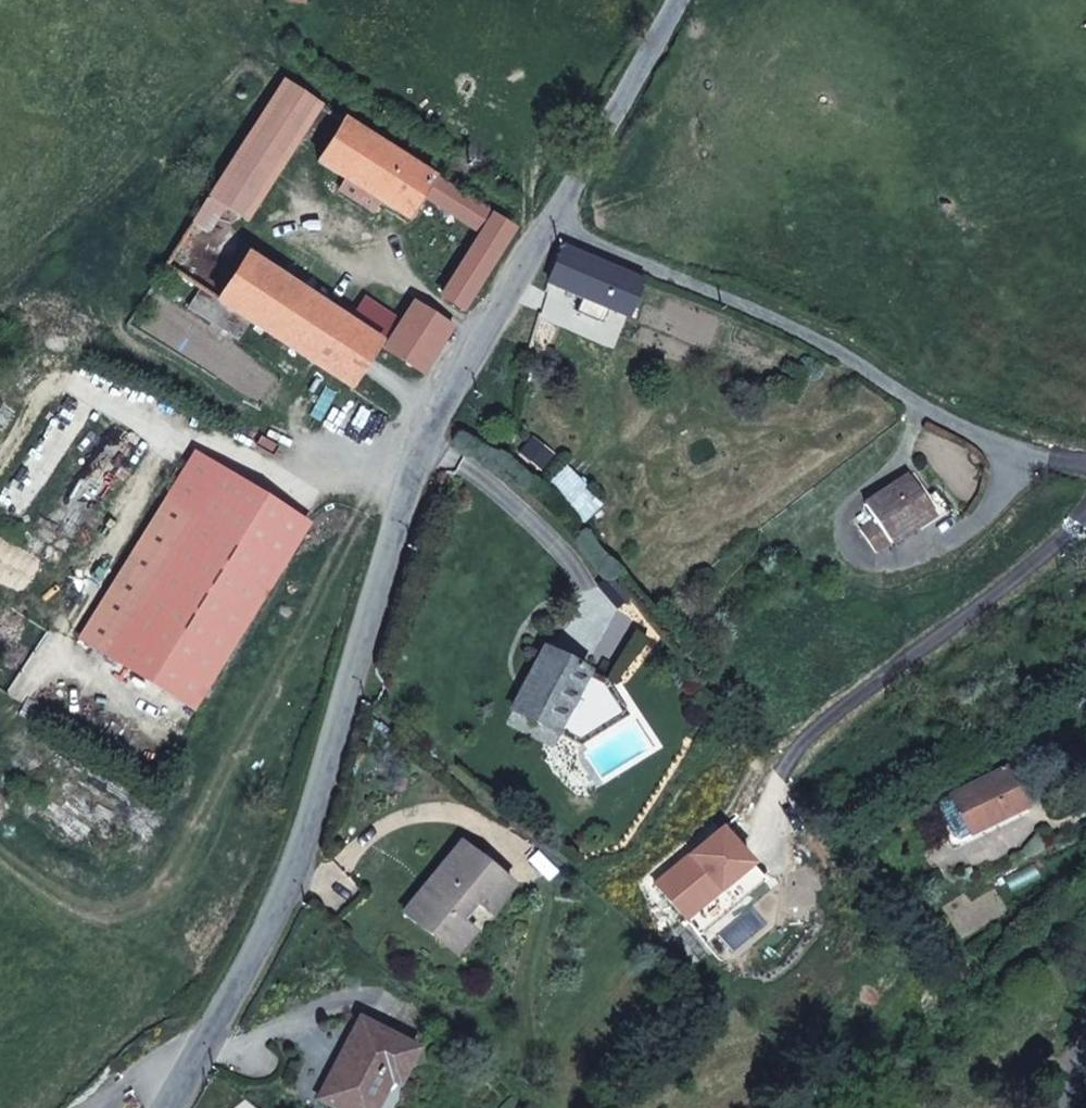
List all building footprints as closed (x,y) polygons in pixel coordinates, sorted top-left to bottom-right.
[(322,111),(284,86),(193,227),(209,237),(226,210),(248,224),(322,111)] [(435,181),(345,125),(319,167),(409,223),(424,199),(435,181)] [(495,219),(435,181),(424,199),(484,237),(495,219)] [(515,232),(495,219),(484,237),(443,301),(463,313),(515,232)] [(643,283),(563,248),(549,281),(585,296),(610,308),(629,317),(643,283)] [(452,331),(432,319),(416,308),(415,310),(389,293),(377,311),(366,304),(351,326),(248,259),(219,306),(352,392),(380,349),(424,376),(452,331)] [(603,323),(610,308),(585,296),(578,312),(603,323)] [(463,313),(443,301),(432,319),(452,331),(462,315),(463,313)] [(105,657),(195,713),(267,598),(262,594),(305,525),(195,457),(183,476),(177,486),(166,503),(194,520),(105,657)] [(177,486),(183,476),(178,473),(172,483),(177,486)] [(877,553),(935,515),(909,476),(865,505),(876,520),(861,530),(877,553)] [(166,503),(77,640),(105,657),(194,520),(166,503)] [(624,708),(607,682),(592,673),(546,648),(513,710),(560,734),(572,741),(624,708)] [(581,745),(628,716),(624,708),(572,741),(581,745)] [(949,844),(1026,807),(1007,768),(931,806),(949,844)] [(490,913),(513,884),(462,843),(439,871),(446,877),(430,896),(423,890),(405,913),(443,944),(461,923),(477,902),(490,913)] [(894,904),(901,912),(918,899),(911,890),(894,904)] [(456,954),(473,933),(461,923),(443,944),(456,954)] [(391,1079),(399,1084),(418,1049),(362,1019),(343,1054),(346,1055),(341,1064),(339,1063),(320,1099),(338,1107),(375,1107),(391,1079)]
